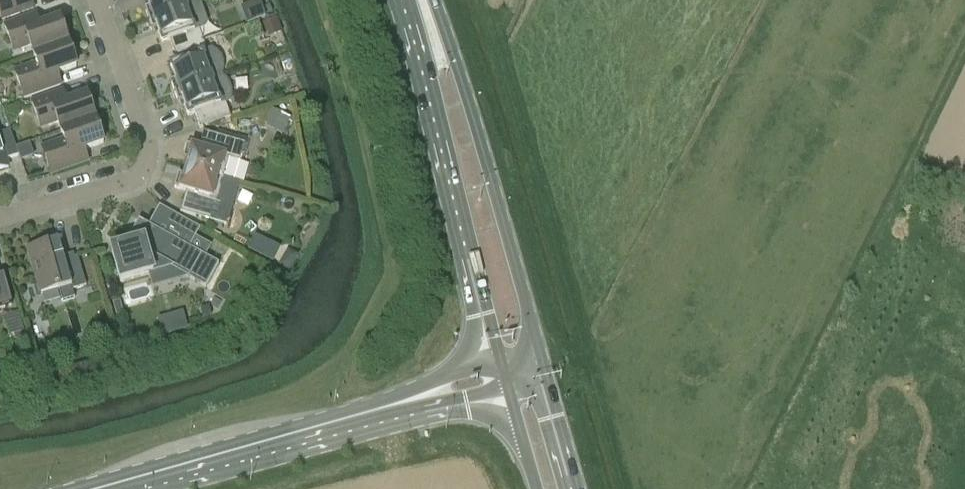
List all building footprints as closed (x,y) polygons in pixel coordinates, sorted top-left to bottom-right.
[(28,12),(34,10),(31,0),(0,0),(0,19),(1,22),(28,12)] [(149,7),(145,8),(148,19),(200,1),(200,0),(147,0),(149,7)] [(269,16),(266,0),(256,0),(244,3),(248,21),(269,16)] [(162,43),(170,40),(174,51),(203,41),(200,31),(204,29),(208,23),(200,1),(148,19),(152,30),(157,28),(162,43)] [(12,55),(32,49),(34,55),(68,43),(59,19),(40,25),(36,14),(2,25),(12,55)] [(266,36),(281,31),(276,17),(261,22),(266,36)] [(178,62),(170,65),(175,80),(171,81),(174,92),(222,75),(223,71),(224,64),(222,58),(218,53),(212,49),(207,51),(203,41),(174,51),(178,62)] [(62,87),(61,85),(57,74),(76,67),(68,43),(34,55),(37,63),(12,71),(23,101),(62,87)] [(200,124),(229,114),(226,105),(231,103),(232,96),(232,90),(229,83),(226,79),(222,76),(222,75),(174,92),(178,103),(183,101),(188,116),(196,113),(200,124)] [(63,91),(32,102),(30,102),(40,131),(59,124),(61,131),(95,119),(86,95),(67,102),(63,91)] [(274,108),(267,121),(286,130),(292,116),(274,108)] [(95,119),(61,131),(66,145),(49,151),(57,173),(88,161),(84,150),(103,143),(95,119)] [(8,168),(6,159),(19,155),(10,132),(0,134),(0,174),(6,172),(8,168)] [(204,132),(199,149),(187,145),(183,159),(187,160),(185,168),(223,179),(229,159),(240,163),(245,144),(204,132)] [(23,159),(35,155),(31,141),(19,145),(23,159)] [(226,226),(239,183),(223,179),(185,168),(183,176),(178,174),(174,188),(186,191),(180,212),(226,226)] [(153,273),(170,268),(188,278),(206,288),(219,264),(205,258),(211,246),(195,237),(199,228),(177,216),(166,235),(144,223),(132,244),(111,250),(121,282),(153,273)] [(41,293),(59,288),(63,301),(75,297),(73,290),(87,286),(78,256),(65,260),(59,240),(46,244),(46,245),(29,250),(41,293)] [(300,256),(289,250),(281,265),(291,271),(300,256)] [(11,307),(3,277),(0,278),(0,310),(11,307)] [(124,313),(121,301),(114,303),(117,315),(124,313)] [(212,315),(210,307),(201,310),(203,318),(212,315)] [(186,310),(162,315),(166,333),(190,328),(186,310)] [(8,313),(10,334),(24,333),(23,312),(8,313)]
